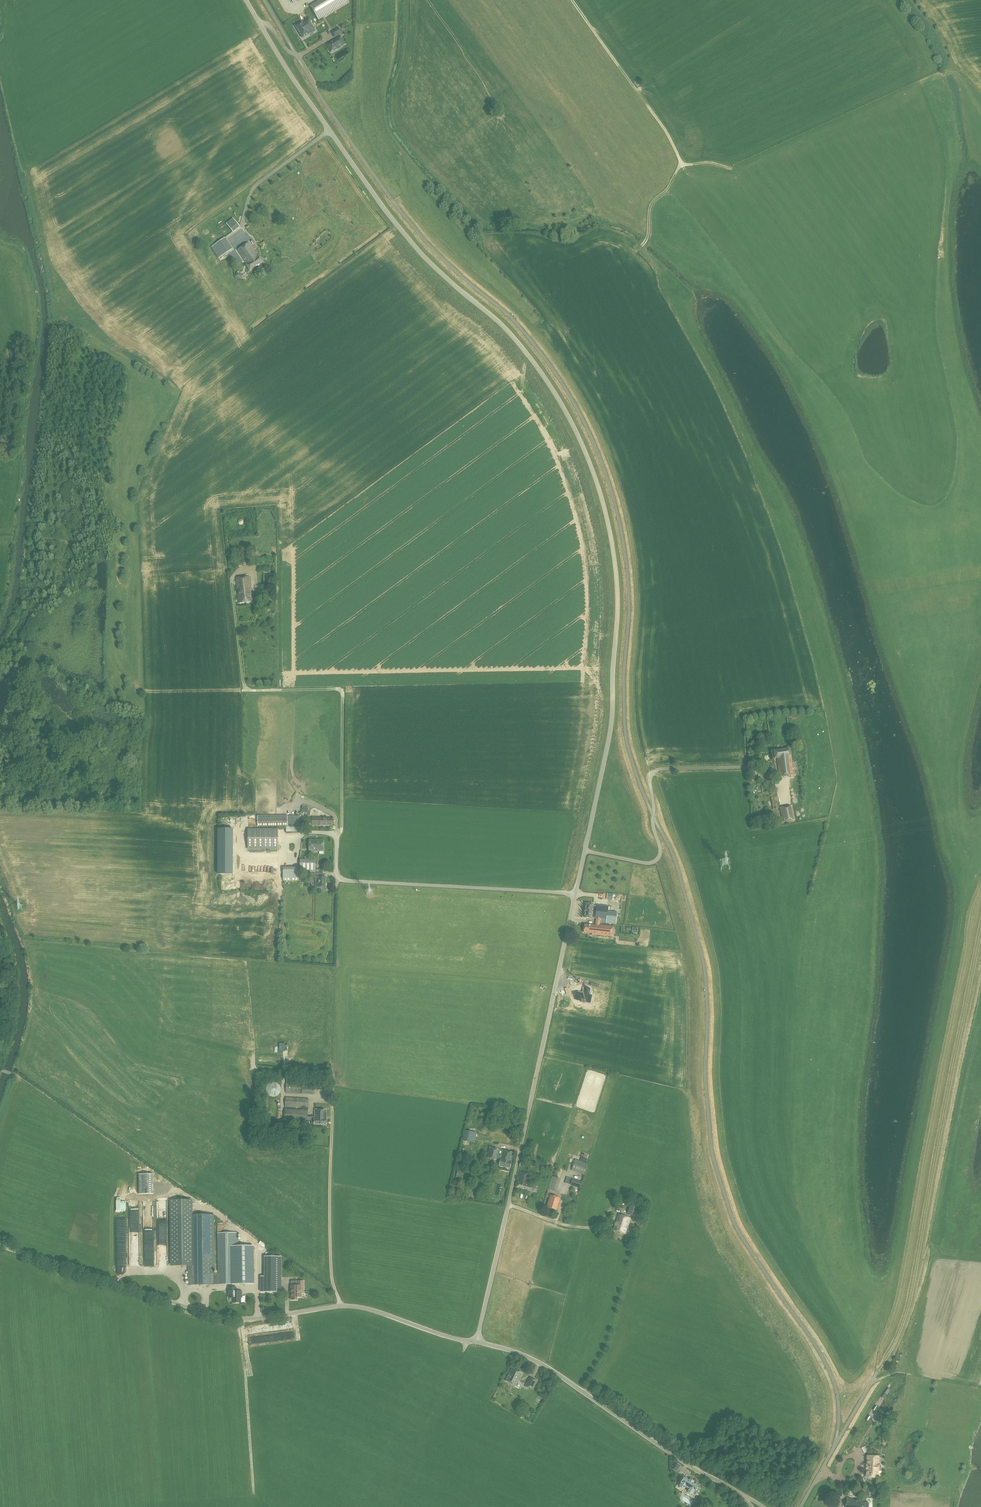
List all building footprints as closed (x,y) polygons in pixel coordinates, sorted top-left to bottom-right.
[(319,20),(349,2),(348,0),(323,0),(311,7),(319,20)] [(315,31),(309,21),(309,22),(304,25),(302,22),(299,24),(300,26),(297,28),(302,38),(309,34),(308,32),(311,30),(313,32),(315,31)] [(332,32),(335,37),(341,33),(338,28),(332,32)] [(343,42),(340,37),(327,44),(329,47),(331,46),(334,51),(341,47),(339,44),(343,42)] [(227,223),(234,231),(241,226),(234,217),(227,223)] [(225,238),(220,242),(211,247),(219,258),(233,249),(225,238)] [(247,266),(250,271),(263,262),(260,257),(259,258),(249,243),(230,255),(237,265),(244,260),(248,265),(247,266)] [(242,551),(236,551),(237,566),(244,565),(242,551)] [(236,578),(238,603),(252,601),(249,577),(236,578)] [(777,758),(779,777),(793,775),(790,749),(774,751),(775,758),(777,758)] [(780,808),(780,809),(783,822),(795,820),(792,805),(780,808)] [(258,827),(300,826),(299,816),(257,817),(258,827)] [(248,849),(278,849),(278,829),(248,829),(248,849)] [(306,850),(313,850),(313,853),(318,853),(318,851),(323,851),(323,838),(316,838),(316,840),(306,840),(306,850)] [(279,878),(279,856),(248,856),(248,858),(245,858),(245,865),(247,865),(247,877),(273,877),(273,880),(277,880),(277,878),(279,878)] [(314,873),(316,873),(316,860),(307,860),(305,860),(301,860),(301,872),(314,873)] [(282,878),(295,878),(295,867),(282,867),(282,878)] [(321,873),(316,873),(314,873),(314,877),(315,877),(315,887),(317,887),(317,889),(325,889),(325,887),(326,887),(326,877),(321,877),(321,873)] [(595,918),(597,906),(590,905),(590,904),(583,903),(582,909),(581,912),(582,912),(581,917),(592,918),(595,918)] [(597,906),(595,918),(595,919),(596,919),(595,925),(585,924),(584,932),(592,933),(592,934),(611,936),(613,926),(600,925),(600,919),(607,920),(607,912),(608,908),(608,906),(597,905),(597,906)] [(617,930),(616,941),(643,943),(644,932),(617,930)] [(591,995),(589,995),(590,989),(583,988),(582,993),(578,992),(576,1001),(581,1002),(580,1003),(585,1003),(589,1004),(591,995)] [(279,1094),(280,1093),(281,1091),(281,1089),(281,1087),(280,1085),(278,1083),(277,1082),(275,1082),(272,1082),(271,1083),(269,1084),(268,1085),(267,1087),(267,1089),(267,1091),(268,1093),(269,1095),(271,1096),(273,1096),(275,1096),(277,1096),(279,1094)] [(302,1083),(287,1082),(286,1093),(302,1094),(302,1083)] [(285,1107),(309,1109),(309,1099),(286,1097),(285,1107)] [(284,1120),(308,1121),(308,1110),(285,1109),(284,1120)] [(312,1124),(314,1124),(327,1125),(327,1110),(315,1109),(314,1121),(312,1121),(312,1124)] [(476,1133),(467,1131),(465,1131),(463,1140),(475,1143),(477,1133),(476,1133)] [(487,1158),(500,1161),(499,1166),(510,1169),(513,1153),(490,1148),(487,1158)] [(519,1166),(533,1169),(535,1161),(523,1159),(522,1161),(521,1161),(519,1166)] [(535,1176),(539,1177),(543,1161),(538,1160),(535,1176)] [(527,1190),(528,1185),(531,1175),(520,1172),(516,1188),(527,1190)] [(153,1174),(147,1174),(139,1174),(139,1194),(140,1194),(153,1194),(153,1174)] [(549,1188),(556,1190),(560,1179),(552,1176),(549,1188)] [(573,1179),(571,1185),(580,1188),(582,1182),(573,1179)] [(528,1185),(527,1190),(536,1193),(538,1187),(534,1186),(534,1185),(533,1185),(533,1186),(528,1185)] [(547,1207),(556,1210),(560,1198),(551,1195),(547,1207)] [(171,1200),(172,1265),(189,1265),(191,1265),(190,1215),(190,1200),(171,1200)] [(627,1214),(639,1218),(643,1206),(631,1202),(627,1214)] [(191,1265),(189,1265),(189,1285),(215,1285),(213,1215),(190,1215),(191,1265)] [(616,1222),(628,1226),(630,1218),(619,1215),(616,1222)] [(628,1226),(616,1222),(613,1230),(625,1234),(628,1226)] [(218,1232),(218,1285),(239,1285),(238,1232),(218,1232)] [(251,1276),(255,1276),(255,1242),(242,1242),(242,1280),(246,1280),(246,1273),(251,1273),(251,1276)] [(281,1292),(281,1259),(281,1257),(277,1257),(265,1257),(265,1277),(261,1277),(261,1292),(281,1292)] [(301,1293),(303,1293),(303,1292),(304,1292),(304,1281),(297,1281),(297,1285),(291,1285),(291,1300),(297,1300),(297,1297),(301,1297),(301,1293)] [(241,1303),(241,1302),(241,1296),(242,1296),(242,1291),(236,1291),(236,1287),(229,1287),(229,1298),(232,1298),(232,1303),(241,1303)] [(506,1381),(516,1386),(522,1373),(512,1368),(506,1381)] [(525,1386),(533,1390),(538,1381),(529,1377),(525,1386)] [(890,1393),(887,1392),(881,1401),(883,1403),(890,1393)] [(876,1421),(880,1425),(885,1418),(881,1415),(876,1421)] [(862,1480),(863,1480),(863,1481),(864,1481),(864,1482),(865,1482),(866,1481),(867,1480),(867,1479),(878,1480),(878,1471),(879,1471),(881,1469),(881,1467),(879,1465),(878,1465),(879,1456),(866,1455),(865,1477),(864,1477),(863,1478),(862,1479),(862,1480)] [(688,1492),(693,1494),(695,1491),(695,1492),(699,1485),(697,1485),(698,1484),(686,1478),(684,1478),(681,1484),(680,1487),(685,1490),(686,1487),(690,1489),(688,1492)] [(869,1503),(863,1502),(863,1500),(847,1499),(846,1506),(869,1506),(869,1503)]
